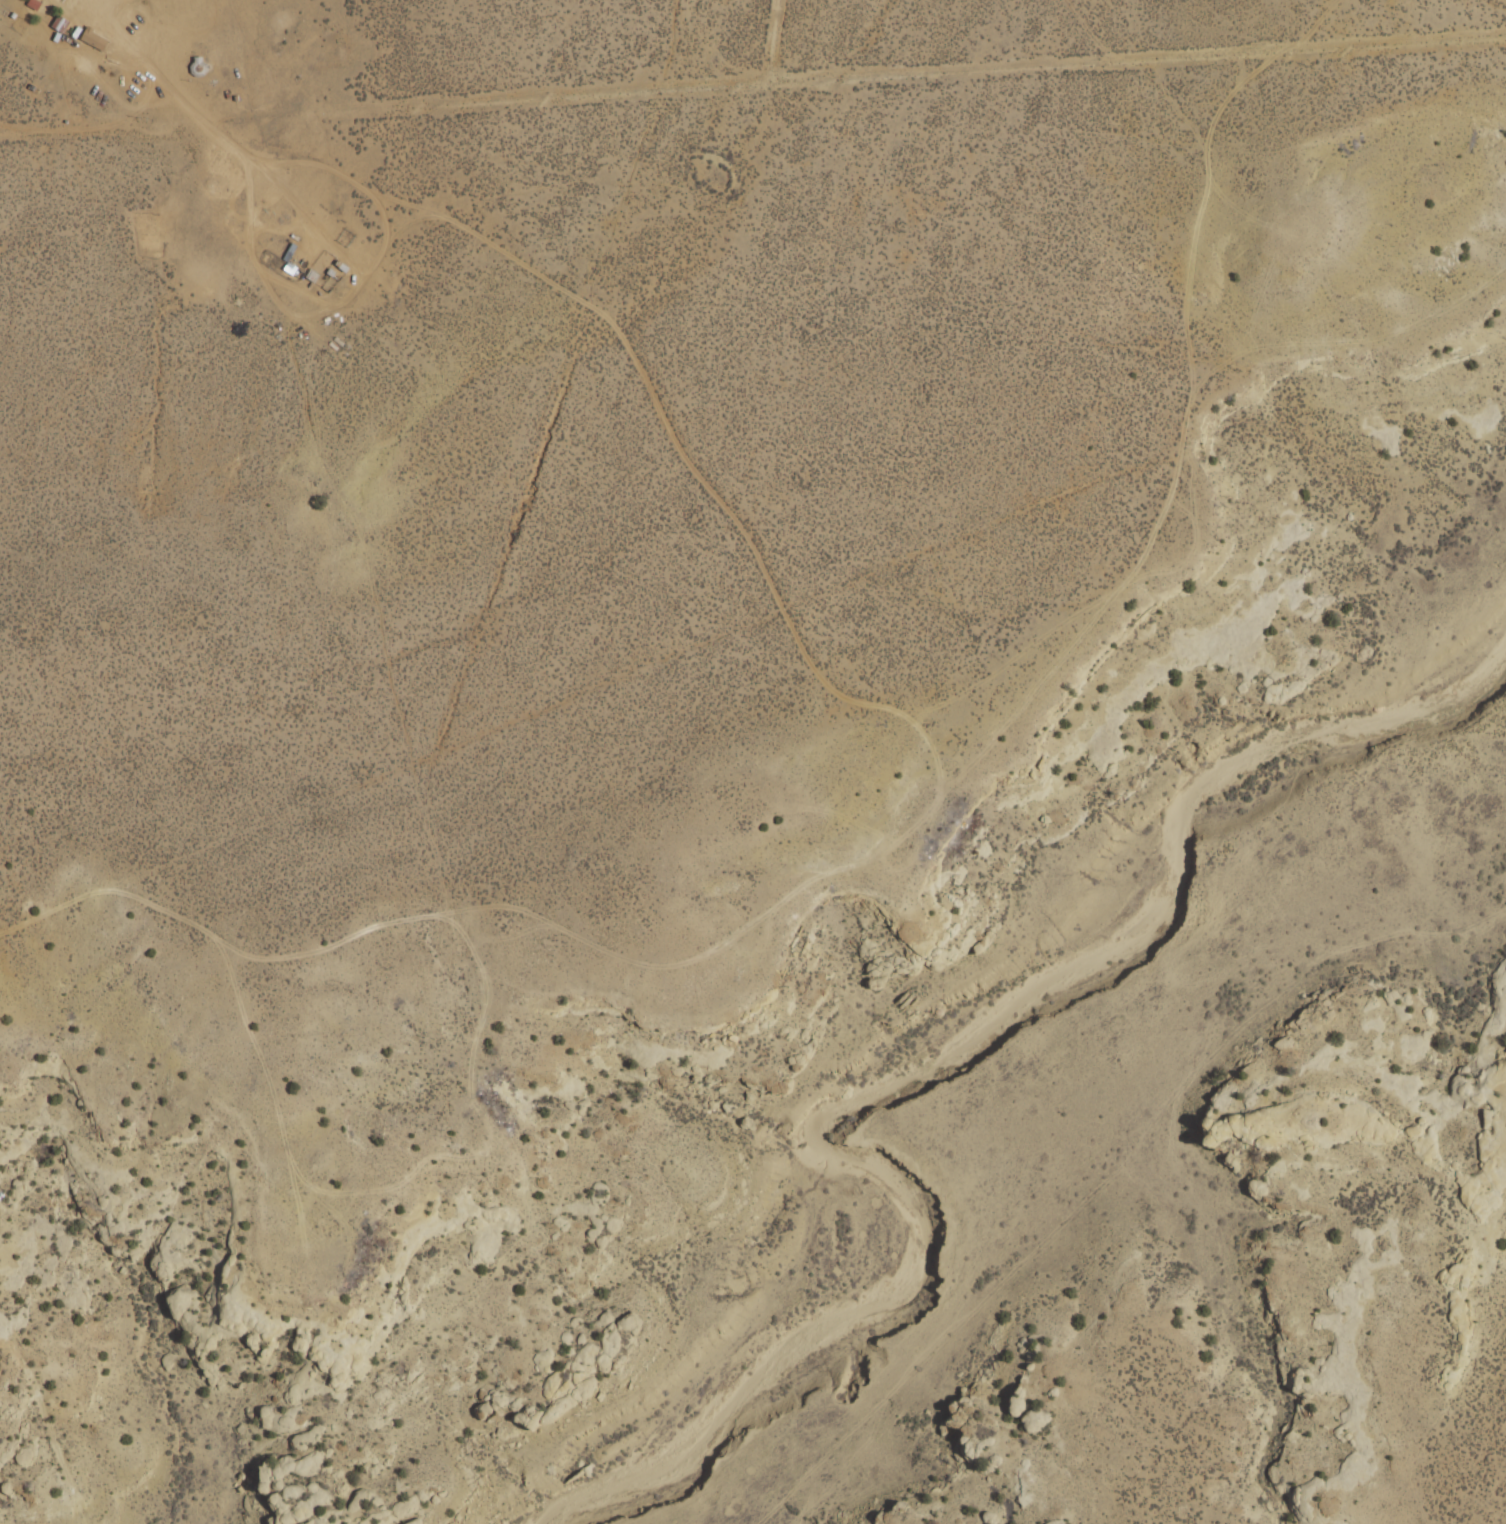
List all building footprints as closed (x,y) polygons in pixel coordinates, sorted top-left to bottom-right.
[(48,27),(59,34),(66,23),(56,16),(48,27)] [(99,53),(106,40),(82,27),(75,40),(99,53)]
